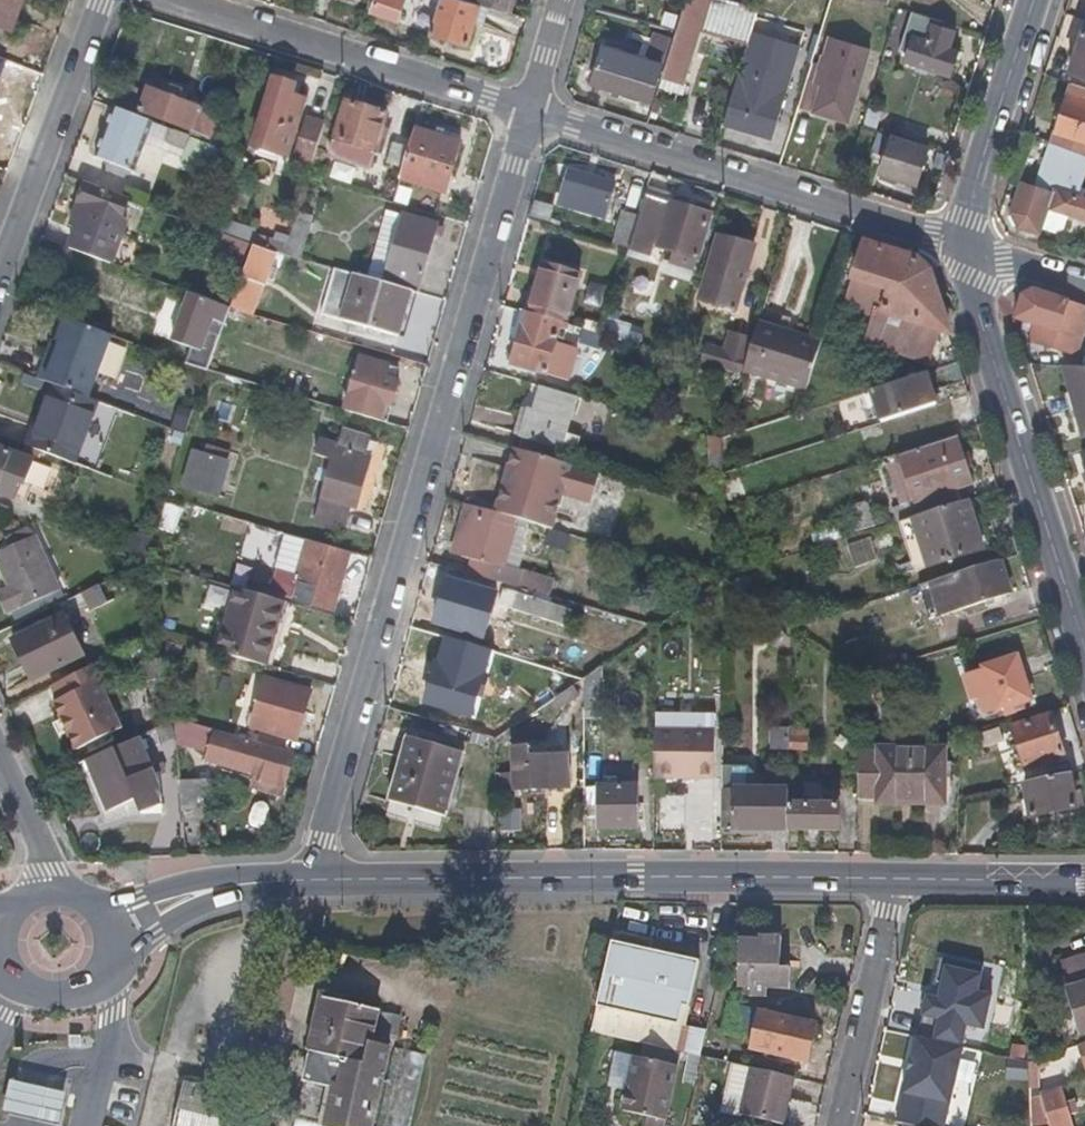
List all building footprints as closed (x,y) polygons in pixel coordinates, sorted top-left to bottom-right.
[(19,0),(0,0),(0,22),(9,25),(19,0)] [(374,0),(370,0),(366,10),(371,12),(374,0)] [(410,0),(374,0),(371,12),(402,22),(410,0)] [(467,1),(464,0),(440,0),(437,9),(462,17),(467,1)] [(467,1),(481,5),(491,8),(511,14),(516,0),(464,0),(467,1)] [(699,26),(703,28),(747,43),(757,10),(728,0),(684,0),(660,78),(680,84),(699,26)] [(940,0),(911,0),(910,2),(936,11),(940,0)] [(475,21),(481,5),(467,1),(462,17),(475,21)] [(484,25),(491,8),(481,5),(475,21),(484,25)] [(468,44),(475,21),(462,17),(437,9),(430,32),(468,44)] [(957,52),(950,50),(956,33),(942,28),(943,23),(913,13),(898,59),(949,76),(957,52)] [(684,85),(703,28),(699,26),(680,84),(684,85)] [(1083,29),(1070,70),(1084,75),(1084,30),(1083,29)] [(661,65),(670,40),(654,34),(648,52),(646,52),(644,59),(660,64),(661,65)] [(648,101),(660,64),(644,59),(602,45),(590,83),(611,89),(619,91),(648,101)] [(845,120),(864,64),(826,51),(817,82),(821,83),(813,110),(845,120)] [(134,109),(141,90),(113,79),(106,98),(134,109)] [(813,110),(821,83),(817,82),(807,79),(799,105),(813,110)] [(286,156),(304,102),(291,98),(295,87),(276,80),(270,97),(255,145),(286,156)] [(1071,83),(1050,143),(1084,156),(1084,88),(1071,83)] [(184,104),(177,102),(181,92),(182,90),(171,85),(166,97),(148,90),(139,111),(189,131),(198,109),(184,104)] [(771,139),(783,101),(762,95),(735,86),(722,124),(771,139)] [(783,101),(786,93),(764,86),(762,95),(783,101)] [(184,104),(187,95),(181,92),(177,102),(184,104)] [(676,123),(682,108),(654,99),(649,115),(676,123)] [(377,145),(386,115),(346,102),(342,114),(329,158),(369,171),(377,145)] [(135,172),(153,122),(113,108),(94,157),(135,172)] [(210,138),(218,117),(198,109),(189,131),(210,138)] [(312,165),(324,125),(306,119),(294,158),(312,165)] [(184,151),(190,136),(170,128),(165,144),(184,151)] [(445,194),(459,144),(415,129),(400,179),(445,194)] [(883,160),(891,136),(878,132),(871,156),(883,160)] [(914,184),(926,149),(926,147),(891,136),(883,160),(879,172),(914,184)] [(1078,196),(1082,182),(1063,175),(1037,165),(1032,178),(1029,177),(1026,185),(1021,182),(1012,213),(1018,225),(1036,230),(1044,205),(1084,218),(1084,199),(1078,196)] [(603,216),(613,185),(568,170),(560,203),(603,216)] [(230,203),(237,185),(236,184),(234,180),(229,199),(230,203)] [(121,236),(127,219),(122,217),(129,198),(85,183),(70,225),(76,228),(69,248),(72,249),(127,270),(137,242),(121,236)] [(695,259),(709,215),(644,195),(637,216),(630,239),(658,248),(681,255),(688,257),(695,259)] [(237,217),(241,207),(230,203),(227,213),(237,217)] [(416,293),(435,226),(387,211),(382,227),(371,265),(387,271),(382,283),(409,291),(416,293)] [(630,239),(637,216),(622,212),(612,244),(627,249),(630,239)] [(253,234),(255,229),(226,218),(220,234),(224,235),(252,246),(275,252),(284,255),(287,246),(253,234)] [(299,259),(310,224),(295,219),(287,246),(284,255),(299,259)] [(247,260),(252,246),(224,235),(221,240),(218,249),(247,260)] [(723,261),(730,239),(718,235),(712,258),(723,261)] [(66,264),(72,249),(69,248),(41,237),(35,253),(66,264)] [(734,309),(753,246),(730,239),(723,261),(712,258),(702,289),(707,292),(703,303),(709,306),(711,302),(734,309)] [(948,334),(927,267),(917,260),(862,243),(844,299),(872,309),(883,312),(911,322),(935,330),(948,334)] [(267,276),(270,267),(275,252),(252,246),(247,260),(241,278),(264,286),(267,276)] [(564,324),(579,273),(541,263),(526,313),(564,324)] [(382,283),(387,271),(371,265),(367,279),(382,283)] [(274,279),(277,270),(270,267),(267,276),(274,279)] [(395,336),(409,291),(382,283),(367,279),(360,277),(347,322),(395,336)] [(253,316),(264,286),(241,278),(230,309),(242,313),(253,316)] [(405,339),(417,293),(416,293),(409,291),(395,336),(405,339)] [(1084,322),(1084,319),(1084,307),(1034,291),(1021,297),(1014,320),(1032,325),(1027,340),(1075,354),(1084,322)] [(207,333),(209,329),(209,326),(205,324),(209,323),(209,320),(224,325),(226,318),(230,309),(190,294),(185,305),(182,314),(172,342),(176,343),(192,350),(186,364),(206,372),(219,338),(207,333)] [(239,323),(242,313),(230,309),(226,318),(239,323)] [(881,318),(883,312),(872,309),(870,314),(881,318)] [(550,360),(556,338),(564,341),(566,332),(571,333),(574,327),(564,324),(526,313),(520,311),(515,326),(521,328),(518,339),(513,349),(512,349),(509,358),(512,364),(546,374),(547,369),(550,360)] [(91,399),(114,337),(64,318),(57,339),(61,341),(56,355),(49,352),(37,379),(49,384),(55,387),(91,399)] [(926,360),(935,330),(911,322),(906,335),(885,328),(879,344),(926,360)] [(804,394),(819,345),(757,323),(742,373),(804,394)] [(518,339),(521,328),(515,326),(512,336),(518,339)] [(598,350),(603,335),(601,335),(582,329),(577,344),(598,350)] [(699,363),(703,351),(705,343),(678,335),(671,355),(699,363)] [(56,355),(61,341),(57,339),(53,338),(49,352),(56,355)] [(186,364),(192,350),(176,343),(170,358),(186,364)] [(720,369),(723,357),(703,351),(699,363),(720,369)] [(391,407),(398,383),(385,379),(386,373),(388,366),(360,357),(353,383),(344,412),(385,423),(391,407)] [(553,371),(556,362),(550,360),(547,369),(553,371)] [(1063,368),(1072,396),(1078,416),(1084,439),(1084,369),(1063,368)] [(729,378),(731,372),(720,369),(718,374),(729,378)] [(937,404),(928,373),(871,391),(881,422),(888,420),(937,404)] [(32,449),(55,387),(49,384),(26,447),(32,449)] [(554,459),(573,396),(539,386),(531,411),(526,410),(519,434),(523,437),(519,450),(554,459)] [(74,465),(98,402),(91,399),(55,387),(32,449),(74,465)] [(1078,416),(1072,396),(1065,397),(1070,417),(1078,416)] [(953,424),(946,401),(937,404),(888,420),(891,428),(898,427),(900,437),(917,431),(922,435),(953,424)] [(356,508),(369,459),(364,457),(368,441),(343,432),(338,446),(319,441),(316,451),(335,457),(318,514),(344,523),(349,506),(356,508)] [(721,474),(722,439),(710,436),(708,471),(721,474)] [(956,487),(971,482),(967,469),(971,466),(967,451),(962,453),(958,440),(897,459),(910,503),(919,500),(923,513),(961,501),(956,487)] [(550,529),(560,494),(590,503),(598,472),(554,459),(519,450),(513,448),(494,512),(528,523),(546,528),(550,529)] [(51,470),(30,461),(0,449),(0,495),(9,498),(24,505),(31,487),(42,492),(51,470)] [(216,497),(226,462),(194,451),(183,486),(216,497)] [(739,481),(739,468),(721,474),(722,486),(739,481)] [(982,550),(973,523),(966,499),(961,501),(923,513),(911,518),(927,568),(982,550)] [(458,557),(473,507),(463,503),(448,553),(458,557)] [(874,526),(866,504),(845,511),(852,534),(874,526)] [(502,556),(506,542),(509,530),(524,534),(528,523),(494,512),(473,507),(458,557),(467,559),(462,573),(493,582),(502,556)] [(340,534),(344,523),(318,514),(314,525),(340,534)] [(991,548),(982,520),(973,523),(982,550),(991,548)] [(557,543),(561,532),(550,529),(546,528),(544,538),(557,543)] [(37,533),(28,530),(7,538),(10,547),(9,548),(0,552),(0,566),(8,584),(0,587),(0,604),(4,613),(61,588),(37,533)] [(566,545),(569,535),(561,532),(557,543),(566,545)] [(332,612),(349,553),(306,540),(293,584),(297,586),(293,601),(332,612)] [(508,557),(511,544),(506,542),(502,556),(508,557)] [(1007,593),(997,561),(952,576),(958,595),(962,607),(1007,593)] [(282,602),(289,575),(277,571),(269,599),(282,602)] [(547,598),(553,581),(518,571),(513,588),(515,589),(531,594),(547,598)] [(122,587),(117,575),(110,579),(115,590),(116,590),(122,587)] [(115,590),(110,579),(102,582),(109,600),(118,596),(116,590),(115,590)] [(488,618),(493,595),(445,580),(429,634),(446,638),(469,646),(472,636),(480,639),(488,618)] [(109,600),(102,582),(81,593),(88,609),(109,600)] [(266,667),(285,603),(282,602),(269,599),(236,589),(218,653),(266,667)] [(541,618),(546,603),(530,598),(531,594),(515,589),(513,594),(502,590),(497,605),(541,618)] [(962,607),(958,595),(953,597),(957,609),(962,607)] [(82,656),(64,616),(12,639),(31,680),(82,656)] [(442,650),(446,638),(429,634),(422,631),(418,644),(427,647),(430,646),(442,650)] [(501,655),(469,646),(446,638),(442,650),(447,652),(497,667),(501,655)] [(464,678),(441,670),(447,652),(442,650),(430,646),(427,647),(414,689),(456,702),(464,678)] [(1031,700),(1016,654),(982,665),(983,668),(971,673),(983,713),(997,709),(998,711),(1031,700)] [(120,673),(113,658),(94,666),(102,682),(120,673)] [(600,708),(600,667),(583,678),(583,712),(598,712),(600,708)] [(295,740),(308,693),(264,680),(250,727),(295,740)] [(117,732),(94,685),(52,704),(75,752),(117,732)] [(558,708),(577,695),(572,686),(555,698),(554,699),(558,708)] [(534,712),(554,699),(555,698),(550,688),(529,703),(534,712)] [(1062,753),(1051,716),(1011,729),(1023,765),(1062,753)] [(279,792),(291,752),(173,717),(170,719),(172,722),(174,743),(203,752),(200,762),(253,779),(251,782),(279,792)] [(807,750),(807,730),(791,730),(791,749),(807,750)] [(713,778),(713,732),(654,731),(653,779),(713,778)] [(158,807),(163,766),(156,769),(139,734),(131,737),(84,761),(107,809),(134,797),(140,809),(158,807)] [(445,819),(463,754),(408,738),(388,803),(445,819)] [(567,791),(566,756),(530,755),(530,745),(523,745),(512,746),(512,775),(513,791),(529,791),(546,791),(567,791)] [(734,769),(734,747),(721,746),(720,769),(734,769)] [(942,803),(942,779),(942,762),(943,750),(879,748),(877,753),(877,799),(877,802),(903,803),(942,803)] [(877,799),(877,753),(857,752),(856,798),(877,799)] [(107,809),(84,761),(75,765),(100,813),(107,809)] [(1075,808),(1069,774),(1023,783),(1030,817),(1075,808)] [(513,791),(512,775),(502,776),(503,792),(513,791)] [(209,780),(180,784),(183,800),(211,797),(209,780)] [(276,801),(279,792),(251,782),(248,792),(276,801)] [(636,811),(636,805),(636,786),(597,786),(597,829),(636,828),(636,811)] [(732,801),(731,789),(721,789),(720,822),(731,822),(731,810),(726,810),(726,801),(732,801)] [(786,830),(787,805),(787,789),(731,789),(732,801),(731,810),(731,822),(731,830),(786,830)] [(546,798),(546,791),(529,791),(528,799),(546,798)] [(837,831),(837,805),(816,805),(801,804),(787,805),(786,830),(837,831)] [(731,830),(731,822),(720,822),(720,829),(731,830)] [(676,1030),(681,1012),(689,1013),(699,968),(649,955),(641,953),(643,942),(613,935),(610,947),(603,976),(590,1036),(668,1053),(674,1030),(676,1030)] [(788,994),(789,973),(783,972),(783,940),(741,938),(738,991),(754,992),(755,984),(765,984),(765,992),(788,994)] [(603,976),(610,947),(594,942),(586,972),(603,976)] [(649,955),(652,944),(643,942),(641,953),(649,955)] [(1058,966),(1066,989),(1065,995),(1067,998),(1078,1038),(1084,1036),(1084,958),(1058,966)] [(1018,1012),(1021,998),(1001,994),(990,992),(987,1005),(1018,1012)] [(387,1049),(371,1045),(377,1014),(322,1002),(296,1122),(314,1125),(370,1125),(387,1049)] [(806,1065),(814,1028),(774,1020),(766,1056),(806,1065)] [(953,1084),(961,1050),(915,1040),(895,1125),(900,1125),(943,1125),(946,1115),(953,1084)] [(79,1051),(79,1041),(68,1041),(68,1051),(79,1051)] [(1084,1071),(1084,1045),(1077,1048),(1084,1072),(1084,1071)] [(1022,1060),(1022,1049),(1007,1049),(1007,1060),(1022,1062),(1022,1060)] [(425,1057),(394,1051),(378,1125),(409,1125),(425,1057)] [(1026,1080),(1026,1063),(1022,1062),(1007,1060),(1002,1078),(1026,1080)] [(663,1123),(675,1070),(632,1061),(621,1113),(663,1123)] [(782,1125),(792,1080),(751,1071),(741,1116),(782,1125)] [(66,1097),(8,1081),(0,1117),(32,1125),(59,1125),(66,1097)] [(235,1094),(180,1081),(170,1125),(228,1125),(235,1094)] [(1066,1116),(1071,1114),(1072,1112),(1071,1110),(1069,1105),(1063,1106),(1060,1098),(1057,1092),(1032,1099),(1033,1104),(1033,1107),(1033,1111),(1033,1117),(1033,1121),(1035,1125),(1069,1125),(1066,1116)]
